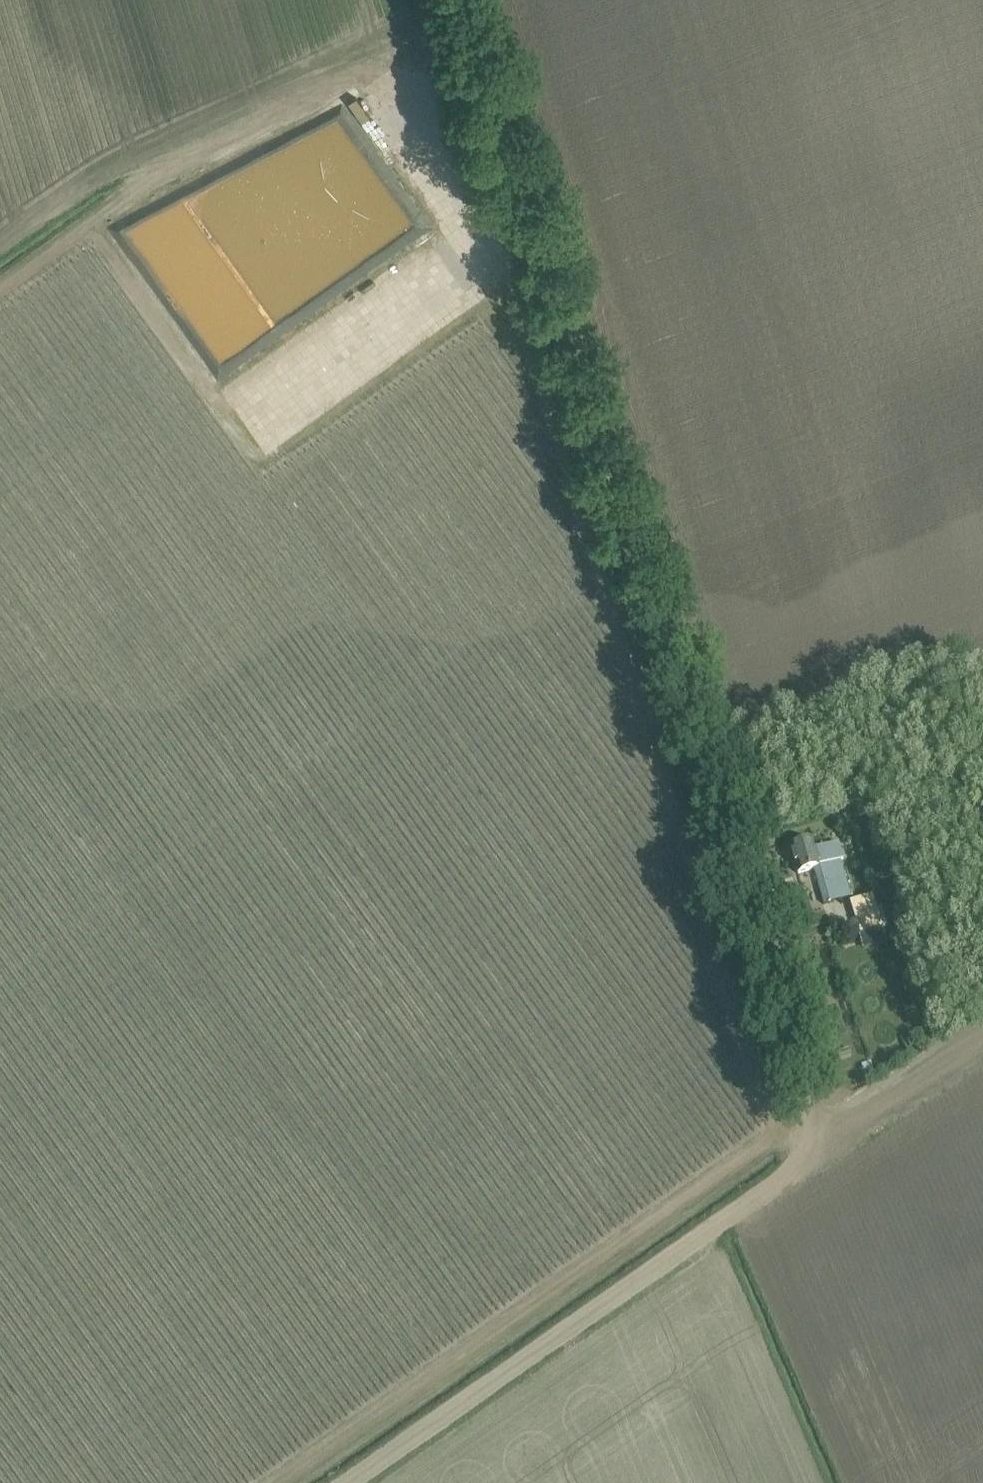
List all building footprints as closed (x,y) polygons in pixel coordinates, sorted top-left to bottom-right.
[(811,842),(790,849),(797,874),(813,869),(824,904),(851,896),(841,860),(843,860),(838,843),(813,851),(811,842)] [(871,894),(851,901),(862,935),(882,928),(871,894)] [(816,1020),(825,1017),(821,1002),(811,1005),(816,1020)]
